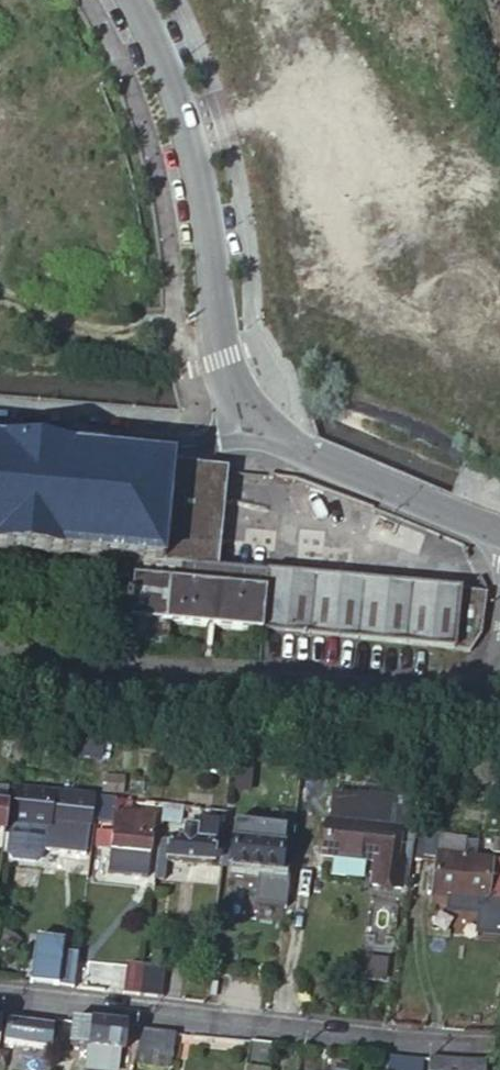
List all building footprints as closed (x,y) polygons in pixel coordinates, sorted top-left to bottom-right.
[(468,652),(470,652),(482,633),(485,595),(213,568),(215,545),(166,539),(173,467),(0,451),(0,552),(136,565),(135,578),(133,578),(131,594),(126,594),(125,605),(128,605),(128,608),(131,608),(130,620),(468,652)] [(223,473),(173,467),(166,539),(215,545),(223,473)] [(0,789),(0,807),(8,808),(9,790),(0,789)] [(53,795),(14,791),(10,825),(7,855),(11,860),(35,864),(41,860),(42,852),(85,858),(93,799),(53,795)] [(98,800),(95,823),(112,825),(110,851),(149,856),(153,817),(129,814),(130,803),(98,800)] [(177,809),(162,807),(156,862),(165,863),(213,868),(215,847),(195,845),(196,834),(182,833),(181,843),(174,842),(177,809)] [(226,831),(228,814),(219,813),(215,847),(213,868),(222,869),(225,841),(226,831)] [(226,831),(291,838),(292,836),(294,822),(228,814),(226,831)] [(307,823),(294,822),(292,836),(306,837),(307,823)] [(402,834),(328,825),(325,856),(377,862),(375,887),(403,891),(404,882),(396,881),(402,834)] [(419,836),(416,862),(438,865),(433,896),(488,904),(492,865),(464,861),(466,841),(419,836)] [(225,841),(222,869),(230,870),(233,842),(225,841)] [(283,848),(233,842),(230,870),(281,876),(283,848)] [(156,862),(153,880),(163,881),(165,863),(156,862)] [(63,945),(35,942),(31,985),(58,988),(62,956),(63,945)] [(79,958),(62,956),(58,988),(75,990),(79,958)] [(122,996),(126,968),(113,967),(110,994),(122,996)] [(122,996),(139,997),(142,970),(126,968),(122,996)] [(164,973),(142,970),(139,997),(161,1000),(164,973)] [(206,1005),(222,1007),(225,984),(210,982),(206,1005)] [(55,1021),(6,1016),(3,1045),(50,1051),(55,1021)] [(139,1031),(72,1023),(70,1046),(135,1054),(139,1031)] [(175,1034),(139,1031),(135,1054),(133,1064),(171,1068),(175,1034)] [(274,1045),(251,1043),(246,1069),(251,1069),(271,1069),(274,1045)] [(389,1058),(388,1069),(422,1069),(422,1061),(389,1058)] [(485,1068),(429,1062),(429,1069),(485,1069),(485,1068)]
